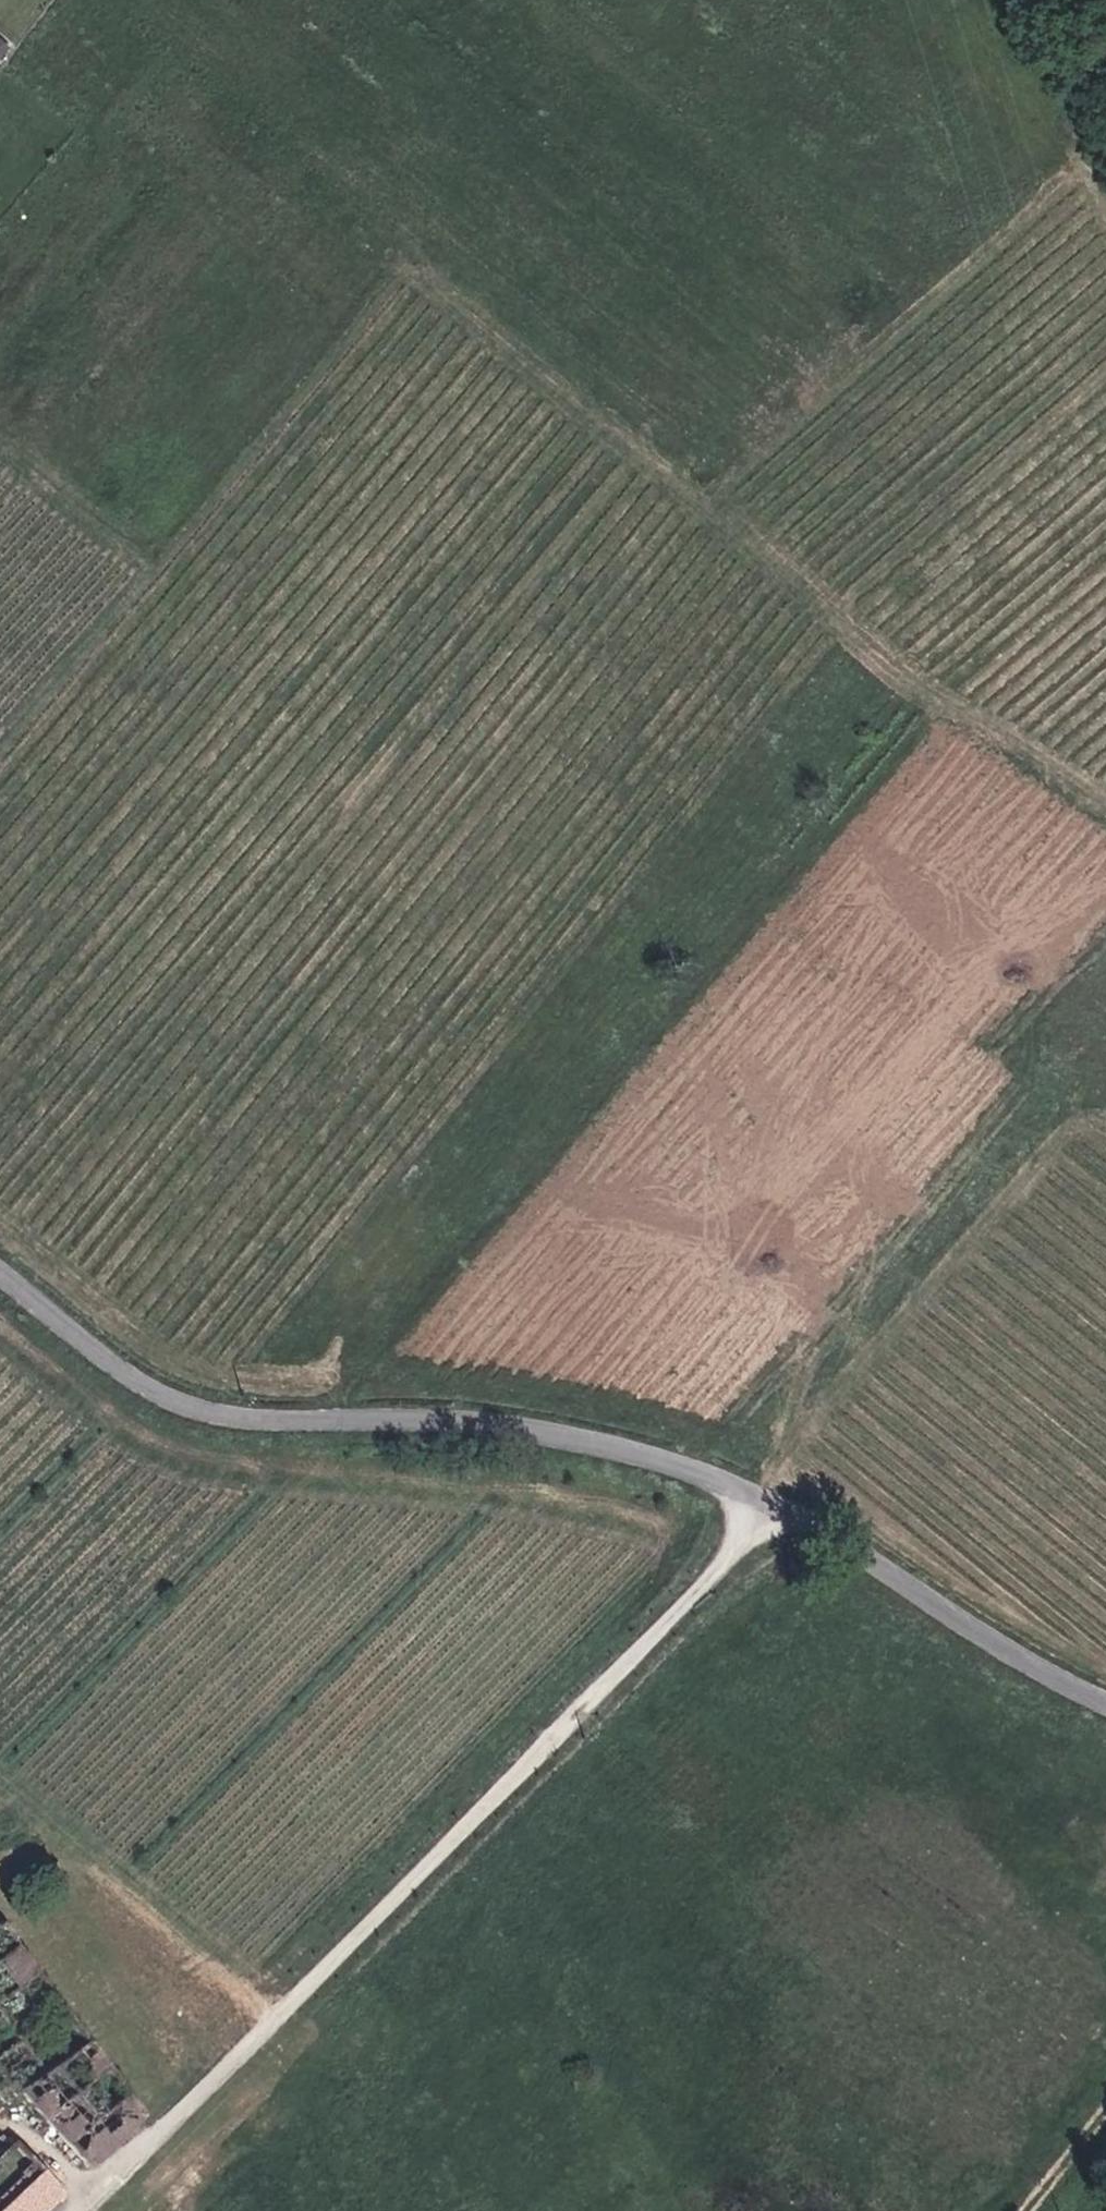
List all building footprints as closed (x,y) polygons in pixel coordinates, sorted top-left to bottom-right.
[(26,1960),(0,1928),(0,1982),(26,1960)] [(78,2040),(15,2092),(81,2175),(135,2121),(78,2040)] [(31,2172),(0,2204),(0,2210),(41,2210),(53,2198),(31,2172)]
